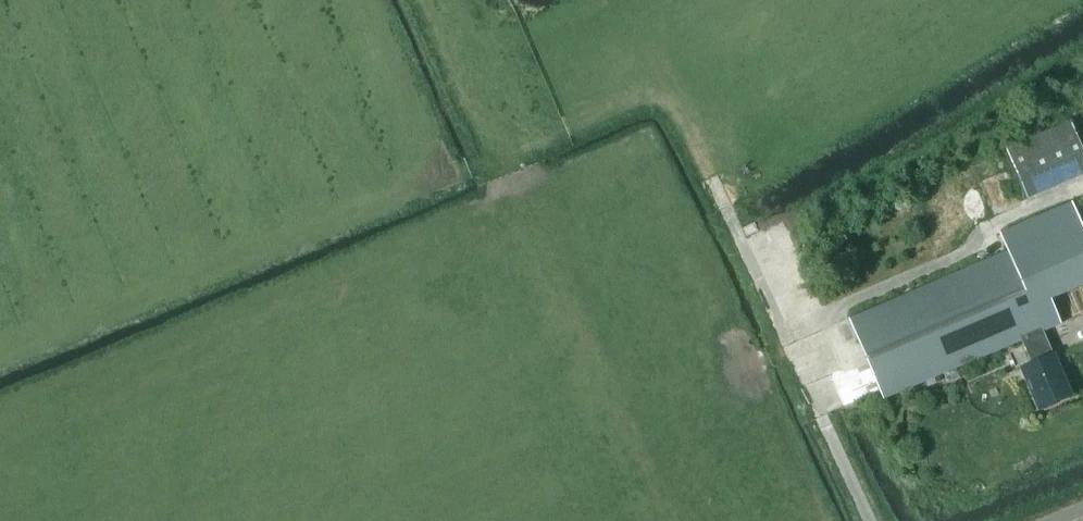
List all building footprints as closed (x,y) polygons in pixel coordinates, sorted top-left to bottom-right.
[(1028,200),(1082,176),(1082,150),(1070,121),(1005,149),(1028,200)] [(880,400),(1017,342),(1026,363),(1017,367),(1036,412),(1069,398),(1040,331),(1059,324),(1049,300),(1082,286),(1082,236),(1068,201),(995,232),(1003,250),(984,258),(984,259),(846,318),(880,400)]
